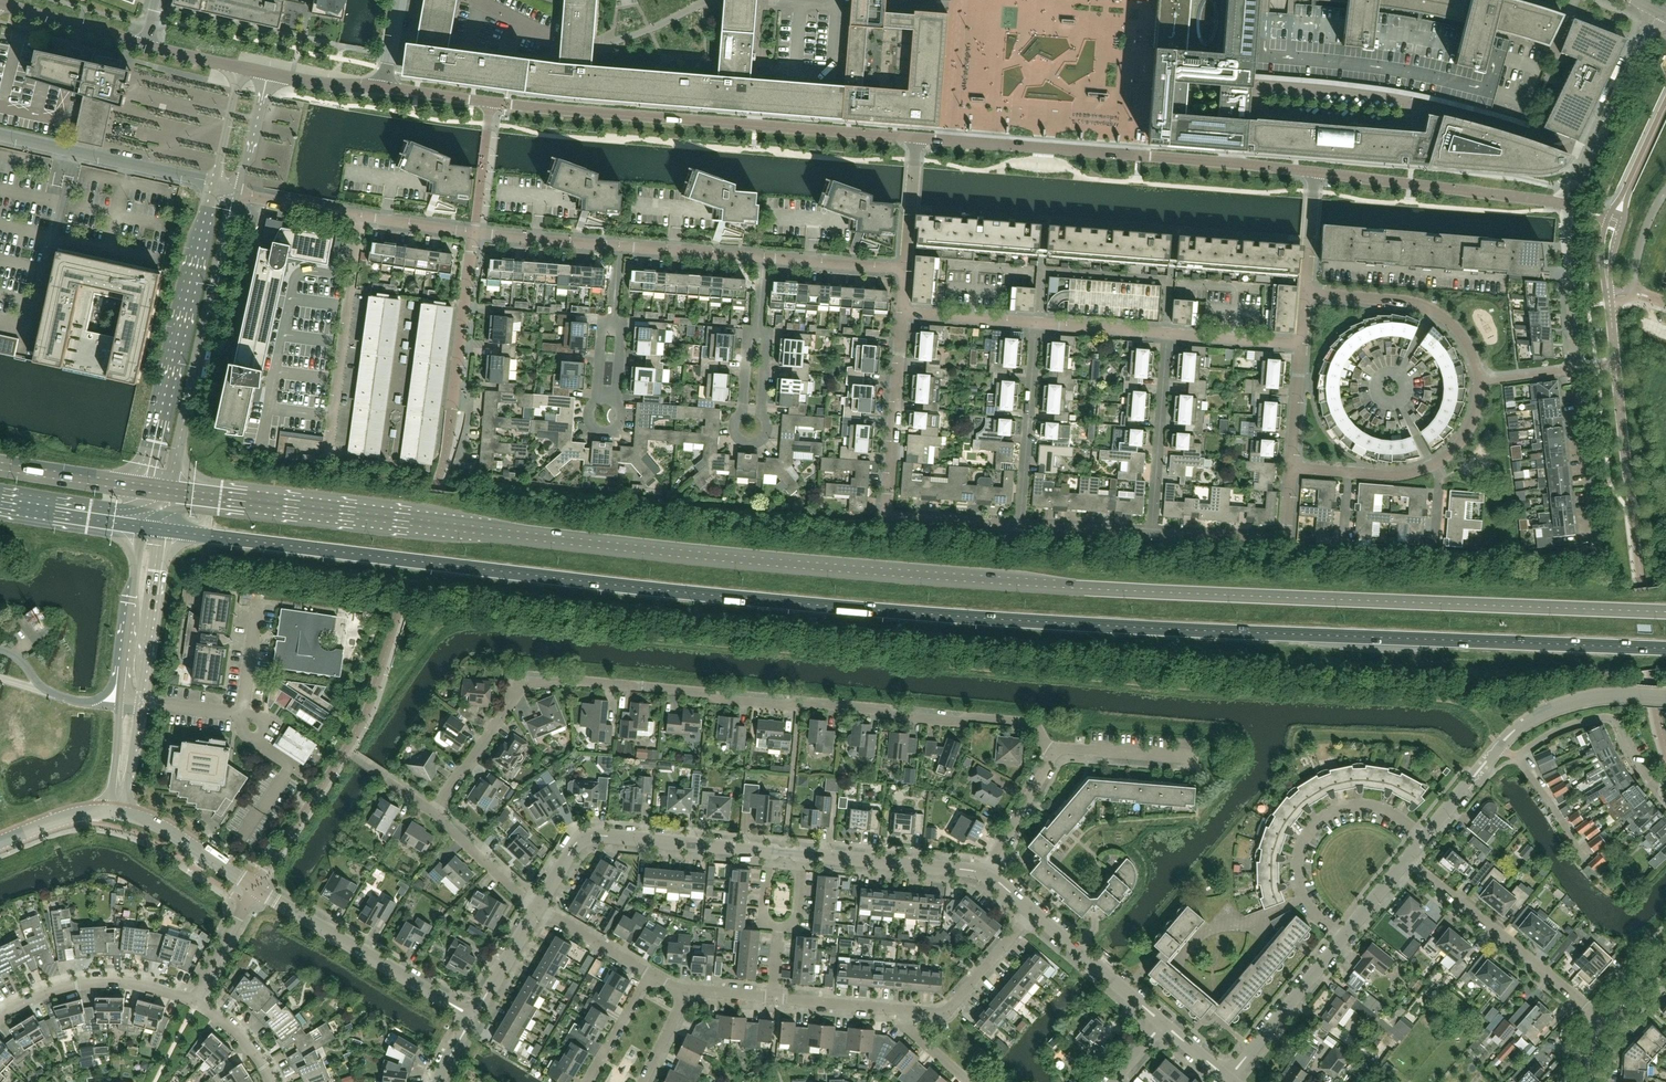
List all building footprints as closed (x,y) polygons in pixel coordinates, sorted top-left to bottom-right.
[(286,1),(286,0),(283,0),(175,0),(174,2),(174,3),(174,4),(175,4),(175,5),(176,6),(177,6),(280,29),(286,1)] [(312,14),(315,14),(344,19),(347,0),(315,0),(312,14)] [(844,86),(765,80),(755,79),(751,78),(752,61),(755,61),(756,54),(753,54),(754,37),(756,10),(757,2),(757,0),(724,0),(724,7),(721,34),(718,76),(592,66),(593,55),(594,47),(594,39),(597,0),(564,0),(561,39),(561,47),(560,54),(559,63),(533,60),(514,57),(508,57),(503,56),(449,49),(458,0),(425,0),(417,44),(407,43),(403,76),(447,82),(498,89),(504,90),(510,90),(526,93),(529,93),(533,94),(550,96),(573,98),(748,112),(753,112),(763,113),(841,119),(842,119),(939,127),(948,14),(914,11),(914,15),(884,13),(885,11),(885,0),(851,0),(851,8),(849,25),(844,86)] [(1249,120),(1253,74),(1259,0),(1159,0),(1151,94),(1148,144),(1247,152),(1247,145),(1249,120)] [(1253,74),(1337,82),(1407,90),(1489,110),(1536,126),(1566,59),(1531,45),(1458,24),(1382,10),(1299,1),(1299,0),(1259,0),(1253,74)] [(1374,23),(1376,6),(1435,15),(1464,22),(1458,46),(1454,65),(1483,72),(1487,53),(1488,50),(1493,29),(1522,37),(1536,42),(1548,46),(1563,15),(1547,10),(1517,1),(1514,0),(1323,0),(1332,1),(1347,2),(1344,28),(1342,46),(1371,49),(1373,30),(1374,23)] [(1608,78),(1626,39),(1573,18),(1570,25),(1560,53),(1576,59),(1573,65),(1571,65),(1570,67),(1571,68),(1543,127),(1577,141),(1606,81),(1608,82),(1609,79),(1609,78),(1608,78)] [(103,148),(113,105),(124,107),(127,95),(122,94),(123,91),(128,93),(130,86),(125,84),(125,83),(129,84),(132,71),(121,68),(122,61),(94,54),(92,62),(38,50),(34,66),(31,66),(28,78),(85,95),(75,141),(103,148)] [(1042,80),(1044,79),(1046,77),(1047,75),(1048,72),(1048,70),(1047,67),(1046,65),(1044,64),(1042,63),(1040,62),(1037,62),(1035,63),(1033,64),(1031,66),(1030,69),(1030,71),(1030,73),(1031,76),(1033,78),(1035,79),(1037,80),(1039,80),(1042,80)] [(1560,169),(1561,169),(1564,167),(1565,166),(1567,164),(1568,162),(1569,161),(1570,159),(1571,157),(1548,149),(1540,146),(1533,143),(1524,141),(1510,136),(1498,132),(1487,129),(1474,125),(1464,123),(1453,120),(1443,118),(1427,114),(1427,115),(1428,115),(1424,132),(1409,131),(1407,158),(1406,157),(1405,163),(1407,163),(1406,164),(1405,164),(1405,163),(1404,163),(1404,164),(1480,170),(1533,175),(1537,175),(1541,175),(1545,174),(1549,173),(1553,172),(1557,171),(1559,170),(1560,169)] [(1252,150),(1249,150),(1249,152),(1402,164),(1402,162),(1401,162),(1401,157),(1406,157),(1407,158),(1409,131),(1256,119),(1256,120),(1249,120),(1247,145),(1253,145),(1252,150)] [(471,179),(472,168),(472,167),(450,164),(451,158),(448,157),(449,157),(405,139),(405,141),(406,141),(401,153),(401,152),(401,154),(400,157),(398,162),(396,166),(397,166),(396,167),(413,174),(428,180),(427,192),(427,193),(431,194),(432,194),(433,194),(430,203),(427,210),(434,213),(435,210),(439,200),(469,212),(470,212),(471,199),(474,179),(473,179),(471,179)] [(621,213),(622,194),(619,194),(620,182),(598,180),(599,174),(596,173),(597,172),(553,157),(552,158),(553,158),(549,170),(548,171),(549,171),(547,175),(547,176),(546,179),(544,184),(545,184),(545,185),(563,191),(577,196),(576,208),(576,210),(580,210),(580,211),(581,211),(581,210),(583,210),(579,219),(577,226),(584,229),(585,226),(589,216),(620,227),(621,213)] [(758,224),(759,205),(758,204),(758,205),(756,204),(757,193),(757,192),(735,191),(736,185),(733,184),(733,183),(689,167),(689,169),(690,169),(686,181),(685,182),(684,187),(682,191),(681,194),(682,195),(681,196),(700,202),(714,207),(713,219),(713,220),(717,221),(718,221),(719,221),(720,221),(716,231),(714,237),(721,240),(722,237),(726,227),(756,238),(757,238),(758,224)] [(894,235),(896,215),(895,215),(895,216),(893,215),(894,204),(894,203),(872,202),(872,196),(870,195),(870,194),(826,178),(826,180),(827,180),(823,192),(822,192),(822,193),(820,198),(819,202),(818,205),(818,206),(818,207),(837,213),(851,218),(850,230),(849,230),(849,231),(854,232),(855,232),(856,232),(855,236),(852,243),(850,248),(858,251),(862,238),(893,249),(894,235)] [(934,246),(937,216),(916,214),(915,228),(918,228),(917,245),(934,246)] [(951,260),(954,217),(937,216),(934,246),(942,247),(941,259),(951,260)] [(968,261),(971,219),(954,217),(951,260),(968,261)] [(986,250),(988,220),(971,219),(968,261),(974,262),(975,249),(986,250)] [(1003,252),(1006,222),(988,220),(986,250),(1003,252)] [(1021,253),(1023,223),(1006,222),(1003,252),(1021,253)] [(1038,254),(1041,224),(1023,223),(1021,253),(1038,254)] [(1542,253),(1541,243),(1541,241),(1322,224),(1321,236),(1321,235),(1321,236),(1321,243),(1322,243),(1321,248),(1320,261),(1322,261),(1322,259),(1509,274),(1538,277),(1538,272),(1544,272),(1543,261),(1543,259),(1542,254),(1542,253)] [(1064,256),(1067,226),(1049,225),(1047,255),(1064,256)] [(1081,258),(1084,228),(1067,226),(1064,256),(1081,258)] [(264,370),(289,258),(328,265),(334,236),(293,228),(292,229),(282,227),(281,227),(279,227),(277,227),(275,227),(273,228),(272,228),(271,229),(269,230),(268,231),(267,232),(266,233),(265,234),(264,235),(264,236),(263,239),(249,301),(230,386),(226,385),(217,426),(228,429),(228,433),(246,435),(256,386),(262,387),(264,370)] [(1099,259),(1101,229),(1084,228),(1081,258),(1099,259)] [(1116,261),(1118,230),(1101,229),(1099,259),(1116,261)] [(1133,262),(1136,232),(1118,230),(1116,261),(1133,262)] [(1150,263),(1153,233),(1136,232),(1133,262),(1150,263)] [(1168,265),(1171,235),(1153,233),(1150,263),(1168,265)] [(1194,267),(1196,237),(1179,235),(1176,265),(1194,267)] [(1211,268),(1214,238),(1196,237),(1194,267),(1211,268)] [(1229,270),(1231,239),(1214,238),(1211,268),(1229,270)] [(1245,283),(1248,241),(1231,239),(1229,270),(1240,270),(1239,283),(1245,283)] [(1262,285),(1265,242),(1248,241),(1245,283),(1262,285)] [(382,264),(385,244),(374,242),(372,251),(370,251),(369,262),(382,264)] [(393,266),(396,246),(397,244),(385,242),(385,244),(382,264),(393,266)] [(1280,274),(1283,244),(1265,242),(1262,285),(1272,285),(1273,273),(1280,274)] [(1298,275),(1299,259),(1303,259),(1304,245),(1303,245),(1301,245),(1283,244),(1280,274),(1298,275)] [(405,267),(407,247),(396,246),(393,266),(405,267)] [(416,269),(419,249),(407,247),(405,267),(416,269)] [(427,271),(430,250),(419,249),(416,269),(427,271)] [(137,384),(161,273),(59,250),(34,361),(137,384)] [(438,272),(441,252),(430,250),(427,271),(438,272)] [(453,263),(451,263),(453,254),(441,252),(438,272),(452,274),(453,263)] [(936,305),(940,257),(916,256),(912,303),(936,305)] [(514,261),(514,259),(503,258),(503,260),(501,280),(513,281),(514,261)] [(501,288),(501,280),(503,260),(491,259),(491,268),(489,268),(487,287),(501,288)] [(524,282),(525,262),(514,261),(513,281),(524,282)] [(535,283),(537,263),(525,262),(524,282),(535,283)] [(546,284),(548,264),(537,263),(535,283),(546,284)] [(558,285),(559,264),(548,264),(546,284),(558,285)] [(569,286),(570,265),(559,264),(558,285),(569,286)] [(580,287),(582,266),(570,265),(569,286),(580,287)] [(591,287),(593,267),(582,266),(580,287),(591,287)] [(605,289),(606,277),(604,277),(605,268),(593,267),(591,287),(605,289)] [(656,272),(656,270),(645,269),(645,271),(643,292),(654,292),(656,272)] [(643,292),(645,271),(633,270),(632,279),(630,279),(629,290),(643,292)] [(665,293),(667,273),(656,272),(654,292),(665,293)] [(677,294),(678,274),(667,273),(665,293),(677,294)] [(688,295),(689,275),(678,274),(677,294),(688,295)] [(699,296),(701,276),(689,275),(688,295),(699,296)] [(710,297),(712,277),(701,276),(699,296),(710,297)] [(1159,322),(1162,286),(1049,276),(1046,313),(1159,322)] [(722,298),(723,277),(712,277),(710,297),(710,303),(721,304),(721,298),(722,298)] [(733,299),(734,278),(723,277),(722,298),(733,299)] [(746,307),(747,289),(745,288),(746,279),(734,278),(733,299),(732,306),(746,307)] [(1547,297),(1545,283),(1545,282),(1514,279),(1513,284),(1525,285),(1526,296),(1547,297)] [(797,283),(797,281),(786,280),(784,303),(784,308),(795,309),(796,304),(797,283)] [(784,310),(784,308),(784,303),(786,282),(774,282),(774,291),(772,290),(770,309),(784,310)] [(807,305),(808,284),(797,283),(796,304),(795,309),(806,310),(807,305)] [(818,306),(820,285),(808,284),(807,305),(806,310),(817,311),(818,305),(818,306)] [(1294,333),(1297,286),(1273,284),(1270,331),(1294,333)] [(829,306),(831,286),(820,285),(818,306),(829,306)] [(841,307),(842,287),(831,286),(829,306),(841,307)] [(1034,312),(1036,288),(1012,286),(1010,311),(1034,312)] [(852,308),(853,288),(842,287),(841,307),(852,308)] [(863,309),(865,289),(853,288),(852,308),(863,309)] [(874,316),(874,310),(876,290),(865,289),(863,309),(863,315),(874,316)] [(888,311),(889,300),(887,300),(888,291),(876,290),(874,310),(888,311)] [(393,348),(399,299),(372,295),(365,345),(393,348)] [(1549,312),(1547,298),(1547,297),(1526,296),(1516,295),(1515,299),(1526,300),(1528,311),(1549,312)] [(1196,325),(1198,301),(1174,299),(1172,323),(1196,325)] [(445,355),(452,306),(424,303),(418,352),(445,355)] [(522,322),(522,311),(505,310),(505,317),(491,316),(490,329),(513,331),(514,322),(522,322)] [(1550,327),(1549,313),(1549,312),(1528,311),(1517,310),(1517,314),(1528,315),(1529,326),(1550,327)] [(588,337),(589,324),(576,323),(576,316),(559,314),(558,325),(566,327),(565,335),(588,337)] [(1402,336),(1405,317),(1391,314),(1391,315),(1391,335),(1402,336)] [(1391,335),(1391,315),(1377,315),(1377,317),(1381,336),(1391,335)] [(1412,339),(1419,321),(1405,315),(1405,317),(1402,336),(1412,339)] [(1381,336),(1377,317),(1363,319),(1363,321),(1371,339),(1381,336)] [(665,343),(667,323),(649,321),(649,329),(636,328),(635,340),(658,342),(665,343)] [(1371,339),(1363,321),(1350,326),(1351,328),(1362,344),(1371,339)] [(943,341),(944,326),(930,325),(929,333),(916,332),(915,345),(937,347),(938,340),(943,341)] [(1552,342),(1550,328),(1550,327),(1529,326),(1519,325),(1519,329),(1530,330),(1531,341),(1552,342)] [(733,348),(734,335),(721,334),(722,327),(708,326),(707,333),(711,334),(710,346),(733,348)] [(1429,350),(1443,336),(1432,326),(1432,327),(1421,343),(1418,346),(1426,353),(1429,350)] [(1362,344),(1351,328),(1338,336),(1339,337),(1354,350),(1362,344)] [(512,343),(513,331),(490,329),(489,342),(503,343),(502,350),(516,351),(517,344),(512,343)] [(1021,354),(1022,341),(1010,340),(1010,331),(993,330),(992,339),(993,339),(992,351),(1021,354)] [(811,345),(812,334),(795,333),(794,340),(781,339),(780,352),(803,354),(804,346),(811,345)] [(19,339),(0,335),(0,354),(15,357),(19,339)] [(587,349),(588,337),(565,335),(564,343),(556,344),(556,354),(559,354),(573,355),(574,348),(587,349)] [(1069,357),(1069,345),(1074,346),(1075,336),(1061,335),(1060,344),(1047,343),(1046,356),(1069,357)] [(1452,347),(1444,335),(1443,336),(1429,350),(1435,358),(1452,347)] [(1354,350),(1339,337),(1329,347),(1330,348),(1347,358),(1354,350)] [(852,358),(856,358),(879,360),(880,347),(867,346),(867,339),(853,338),(852,358)] [(657,355),(658,342),(635,340),(634,353),(647,354),(646,361),(660,362),(661,355),(657,355)] [(1554,358),(1552,343),(1552,342),(1531,341),(1521,340),(1520,344),(1531,345),(1533,360),(1544,359),(1544,357),(1554,358)] [(1152,364),(1153,351),(1141,350),(1141,342),(1127,341),(1127,350),(1131,350),(1130,362),(1152,364)] [(940,368),(941,355),(937,354),(937,347),(915,345),(914,358),(927,359),(926,367),(940,368)] [(732,361),(733,348),(710,346),(710,355),(702,355),(701,366),(718,367),(719,360),(732,361)] [(1200,368),(1204,368),(1206,347),(1192,346),(1191,354),(1179,353),(1178,366),(1200,368)] [(1458,360),(1453,347),(1452,347),(1435,358),(1440,368),(1458,360)] [(1518,359),(1532,358),(1531,347),(1517,348),(1518,359)] [(1347,358),(1330,348),(1322,360),(1324,360),(1342,368),(1347,358)] [(385,402),(392,353),(364,349),(358,399),(385,402)] [(510,370),(511,358),(515,358),(516,351),(502,350),(501,357),(488,356),(487,368),(510,370)] [(1020,367),(1021,354),(992,351),(991,351),(989,372),(993,373),(1007,374),(1007,366),(1020,367)] [(1283,375),(1284,362),(1272,361),(1272,352),(1255,351),(1254,360),(1262,361),(1261,373),(1283,375)] [(810,364),(802,362),(803,354),(780,352),(779,365),(792,366),(792,373),(809,374),(810,364)] [(585,376),(586,363),(572,362),(573,355),(559,354),(558,362),(563,362),(562,374),(585,376)] [(438,409),(444,360),(417,356),(410,406),(438,409)] [(1068,369),(1069,357),(1046,356),(1045,369),(1058,370),(1057,378),(1071,379),(1072,370),(1068,369)] [(1371,362),(1366,356),(1362,359),(1368,364),(1371,362)] [(1409,360),(1415,365),(1418,361),(1413,356),(1409,360)] [(878,373),(879,360),(856,358),(855,366),(847,367),(847,377),(864,379),(864,372),(878,373)] [(1368,364),(1362,359),(1359,363),(1365,368),(1368,364)] [(1463,374),(1460,359),(1458,360),(1440,368),(1443,378),(1463,374)] [(1339,378),(1342,368),(1324,360),(1318,374),(1320,374),(1339,378)] [(662,382),(664,363),(660,362),(646,361),(646,368),(633,367),(632,380),(654,382),(662,382)] [(1425,365),(1422,361),(1416,366),(1419,370),(1425,365)] [(1151,377),(1152,364),(1130,362),(1126,362),(1125,368),(1124,368),(1123,369),(1122,371),(1122,372),(1122,373),(1122,374),(1123,374),(1123,376),(1125,376),(1124,383),(1138,384),(1139,376),(1151,377)] [(1428,370),(1425,365),(1419,370),(1421,374),(1428,370)] [(730,388),(731,375),(718,374),(718,367),(701,366),(700,376),(708,378),(707,386),(730,388)] [(1199,380),(1200,368),(1178,366),(1177,379),(1189,380),(1189,388),(1206,390),(1207,381),(1199,380)] [(940,390),(941,378),(943,378),(944,369),(940,368),(926,367),(926,376),(913,375),(912,388),(940,390)] [(509,383),(510,370),(487,368),(486,381),(499,382),(499,391),(499,392),(516,393),(517,383),(509,383)] [(807,394),(808,382),(809,374),(792,373),(791,380),(778,379),(777,392),(800,393),(807,394)] [(1018,396),(1019,383),(1006,382),(1007,374),(993,373),(992,382),(997,382),(996,394),(1018,396)] [(1269,395),(1270,386),(1282,387),(1283,375),(1261,373),(1261,380),(1253,379),(1252,393),(1255,394),(1269,395)] [(1464,388),(1464,373),(1463,374),(1443,378),(1445,388),(1464,388)] [(583,389),(585,376),(562,374),(562,375),(554,374),(552,395),(552,396),(570,397),(570,388),(583,389)] [(1338,388),(1339,378),(1320,374),(1317,388),(1318,388),(1338,388)] [(875,399),(876,387),(863,386),(864,379),(847,377),(846,384),(849,385),(848,397),(845,397),(875,399)] [(1075,379),(1071,379),(1057,378),(1057,386),(1044,385),(1043,398),(1065,400),(1073,400),(1075,379)] [(653,394),(654,382),(632,380),(631,393),(644,394),(643,403),(660,404),(661,395),(653,394)] [(1538,399),(1559,397),(1557,381),(1530,384),(1531,400),(1538,399)] [(1101,384),(1102,394),(1114,393),(1114,383),(1101,384)] [(1149,407),(1150,394),(1137,393),(1138,384),(1124,383),(1123,392),(1128,393),(1127,405),(1149,407)] [(729,401),(730,388),(707,386),(706,399),(699,398),(698,407),(715,409),(716,400),(729,401)] [(938,411),(940,390),(912,388),(911,401),(923,402),(923,410),(938,411)] [(1201,411),(1202,399),(1205,399),(1206,390),(1189,388),(1188,397),(1175,396),(1174,408),(1196,410),(1196,411),(1201,411)] [(1339,398),(1338,388),(1318,388),(1318,403),(1320,403),(1339,398)] [(1463,402),(1466,388),(1464,388),(1445,388),(1444,398),(1463,402)] [(532,408),(534,394),(516,393),(499,392),(499,391),(486,390),(484,416),(498,417),(499,402),(518,404),(518,407),(532,408)] [(806,416),(807,404),(799,402),(800,393),(777,392),(776,404),(789,405),(788,414),(788,415),(806,416)] [(573,423),(576,397),(570,397),(552,396),(552,395),(534,394),(532,408),(541,408),(541,406),(560,407),(560,414),(556,414),(556,421),(556,422),(573,423)] [(1003,416),(1004,408),(1017,409),(1018,396),(996,394),(988,394),(986,415),(1003,416)] [(1280,417),(1281,404),(1268,403),(1269,395),(1255,394),(1254,408),(1259,408),(1258,415),(1280,417)] [(874,412),(875,399),(845,397),(843,417),(861,418),(861,411),(874,412)] [(1533,410),(1560,407),(1559,397),(1538,399),(1531,400),(1530,400),(1531,404),(1525,405),(1526,411),(1533,410)] [(1064,412),(1065,400),(1043,398),(1042,411),(1055,412),(1054,420),(1068,421),(1069,412),(1064,412)] [(1342,408),(1339,398),(1320,403),(1322,417),(1324,416),(1342,408)] [(1459,416),(1464,402),(1463,402),(1444,398),(1440,408),(1459,416)] [(678,419),(679,406),(660,404),(643,403),(637,402),(635,428),(649,429),(649,428),(651,414),(670,416),(670,418),(678,419)] [(378,456),(385,407),(357,403),(350,452),(378,456)] [(1425,411),(1428,406),(1421,403),(1419,407),(1425,411)] [(1148,419),(1149,407),(1127,405),(1126,412),(1122,412),(1121,421),(1121,425),(1121,426),(1135,427),(1135,418),(1148,419)] [(719,435),(721,409),(715,409),(698,407),(679,406),(678,419),(686,420),(686,417),(706,419),(705,426),(702,426),(701,433),(719,435)] [(1425,411),(1419,407),(1416,410),(1422,415),(1425,411)] [(1561,414),(1560,407),(1533,410),(1534,420),(1561,417),(1561,414)] [(1201,411),(1196,411),(1196,410),(1174,408),(1173,421),(1186,422),(1185,431),(1203,432),(1204,412),(1201,411)] [(1331,429),(1347,418),(1342,408),(1324,416),(1329,430),(1331,429)] [(1362,417),(1368,412),(1365,408),(1359,413),(1362,417)] [(1452,428),(1460,416),(1459,416),(1440,408),(1436,418),(1452,428)] [(430,463),(437,414),(409,410),(403,459),(430,463)] [(1366,420),(1371,415),(1368,412),(1362,417),(1366,420)] [(931,427),(932,414),(910,413),(909,426),(922,427),(921,435),(938,437),(938,436),(939,427),(931,427)] [(1418,419),(1413,413),(1410,416),(1414,422),(1418,419)] [(824,431),(825,417),(806,416),(788,415),(788,414),(783,414),(781,440),(795,441),(795,440),(799,441),(799,434),(795,434),(796,426),(816,428),(815,430),(824,431)] [(1279,430),(1280,417),(1258,415),(1257,422),(1249,422),(1248,436),(1266,437),(1266,429),(1279,430)] [(531,433),(532,419),(498,417),(484,416),(481,441),(499,443),(499,442),(500,435),(496,435),(497,427),(516,429),(516,432),(531,433)] [(861,418),(843,417),(843,427),(850,429),(850,437),(872,439),(873,426),(860,425),(861,418)] [(1562,424),(1561,417),(1534,420),(1535,430),(1562,426),(1562,424)] [(1015,434),(1016,421),(995,419),(995,418),(985,418),(985,419),(985,420),(985,422),(985,424),(985,426),(984,426),(983,428),(982,429),(981,430),(980,431),(979,432),(978,433),(976,433),(976,439),(976,440),(1001,442),(1002,433),(1015,434)] [(1340,440),(1353,426),(1347,418),(1331,429),(1339,441),(1340,440)] [(1443,439),(1453,429),(1452,428),(1436,418),(1429,426),(1443,439)] [(572,442),(573,423),(556,422),(556,421),(532,419),(531,433),(539,434),(539,431),(559,433),(557,447),(562,452),(562,453),(575,442),(572,442)] [(1069,447),(1071,433),(1063,432),(1063,425),(1041,423),(1040,436),(1053,437),(1052,445),(1052,446),(1069,447)] [(1351,449),(1362,432),(1353,426),(1340,440),(1350,450),(1351,449)] [(1443,439),(1429,426),(1420,433),(1431,449),(1444,441),(1443,439)] [(1563,434),(1562,426),(1535,430),(1536,439),(1563,436),(1563,434)] [(676,445),(677,431),(649,428),(649,429),(635,428),(634,447),(631,446),(641,459),(642,459),(647,454),(648,440),(668,441),(668,444),(676,445)] [(1133,452),(1133,444),(1146,445),(1147,432),(1121,429),(1119,443),(1112,442),(1112,443),(1112,450),(1119,451),(1133,452)] [(717,453),(719,435),(701,433),(677,431),(676,445),(684,445),(684,443),(704,444),(703,458),(694,466),(699,471),(708,464),(720,454),(717,453)] [(1363,456),(1371,437),(1362,432),(1351,449),(1363,457),(1363,456)] [(1519,441),(1518,436),(1518,432),(1509,433),(1510,442),(1519,441)] [(934,464),(935,446),(942,447),(942,445),(942,437),(938,436),(938,437),(921,435),(908,434),(907,455),(918,456),(917,463),(928,464),(928,463),(934,464)] [(1201,458),(1201,457),(1202,444),(1194,443),(1194,435),(1172,434),(1171,447),(1184,448),(1183,456),(1201,458)] [(1544,448),(1564,446),(1563,436),(1536,439),(1537,444),(1532,444),(1533,450),(1544,449),(1544,448)] [(871,452),(872,439),(850,437),(849,446),(841,446),(840,458),(840,459),(857,460),(858,451),(871,452)] [(1377,460),(1381,440),(1371,437),(1363,456),(1377,461),(1377,460)] [(1420,457),(1412,437),(1402,440),(1406,460),(1420,457)] [(316,443),(284,439),(283,447),(315,451),(316,443)] [(1012,463),(1014,443),(1001,442),(976,440),(976,439),(973,439),(972,449),(997,451),(995,469),(1000,470),(1001,462),(1012,463)] [(801,477),(793,466),(794,451),(814,453),(813,456),(822,456),(823,443),(799,441),(795,440),(795,441),(781,440),(779,458),(776,458),(787,471),(796,481),(801,477)] [(1250,462),(1264,463),(1264,462),(1264,454),(1277,455),(1278,442),(1251,440),(1250,452),(1250,461),(1250,462)] [(1391,461),(1391,441),(1381,440),(1377,460),(1391,463),(1391,461)] [(1406,460),(1402,440),(1391,441),(1391,461),(1406,461),(1406,460)] [(528,458),(530,445),(499,442),(499,443),(481,441),(479,467),(497,468),(502,468),(502,461),(497,461),(498,460),(494,460),(495,453),(514,454),(514,457),(528,458)] [(611,467),(612,450),(613,450),(613,442),(605,442),(605,443),(601,442),(601,441),(593,441),(592,449),(593,449),(591,466),(597,466),(602,472),(616,473),(616,468),(611,467)] [(593,449),(592,449),(585,448),(585,443),(575,442),(562,453),(562,452),(546,466),(555,477),(561,471),(559,469),(572,459),(584,460),(584,465),(591,466),(593,449)] [(1058,474),(1059,467),(1060,456),(1073,457),(1074,447),(1069,447),(1052,446),(1052,445),(1039,445),(1038,465),(1044,466),(1044,473),(1045,473),(1054,474),(1058,474)] [(641,459),(631,446),(621,446),(620,451),(613,450),(612,450),(611,467),(616,468),(618,468),(619,462),(631,463),(642,476),(640,477),(645,484),(656,475),(642,459),(641,459)] [(1565,453),(1564,446),(1544,448),(1544,449),(1545,453),(1530,455),(1531,459),(1536,459),(1566,456),(1565,453)] [(1145,453),(1133,452),(1119,451),(1112,450),(1100,450),(1099,459),(1128,462),(1127,472),(1118,472),(1118,479),(1127,479),(1126,480),(1136,481),(1136,480),(1137,473),(1144,473),(1145,453)] [(756,479),(758,462),(759,454),(751,453),(751,454),(746,454),(746,453),(738,452),(738,460),(737,478),(749,478),(748,482),(756,482),(756,485),(758,487),(761,487),(761,479),(756,479)] [(318,463),(319,456),(303,454),(303,461),(318,463)] [(738,460),(730,459),(730,454),(720,454),(708,464),(699,471),(691,478),(700,488),(707,483),(705,481),(717,470),(730,471),(729,477),(737,478),(738,460)] [(1205,458),(1201,457),(1201,458),(1183,456),(1171,455),(1169,476),(1180,476),(1180,484),(1185,484),(1186,466),(1204,468),(1204,467),(1205,459),(1205,458)] [(1537,469),(1567,466),(1566,456),(1536,459),(1537,469)] [(787,471),(776,458),(766,457),(766,462),(758,462),(756,479),(761,479),(764,480),(764,474),(777,475),(787,487),(785,489),(790,495),(801,487),(796,481),(787,471)] [(855,478),(852,478),(851,485),(868,486),(870,461),(857,460),(840,459),(840,458),(822,457),(821,471),(836,472),(836,469),(856,471),(855,478)] [(1275,484),(1276,463),(1264,462),(1264,463),(1250,462),(1250,461),(1242,461),(1241,471),(1259,472),(1258,482),(1254,482),(1253,489),(1258,490),(1267,491),(1268,483),(1275,484)] [(930,479),(930,477),(922,476),(922,474),(913,473),(913,463),(903,462),(901,496),(921,498),(922,495),(929,496),(930,479)] [(930,479),(929,496),(936,496),(936,499),(956,500),(959,466),(958,466),(952,466),(949,465),(948,481),(930,479)] [(984,500),(986,477),(983,477),(981,477),(979,478),(978,480),(978,481),(977,485),(967,485),(968,467),(959,466),(956,500),(976,502),(977,499),(984,500)] [(1538,479),(1568,476),(1567,466),(1537,469),(1538,478),(1538,479)] [(1012,505),(1014,471),(1004,470),(1003,488),(993,487),(993,483),(993,481),(992,479),(991,478),(989,477),(986,477),(984,500),(991,501),(991,503),(1012,505)] [(1514,472),(1514,479),(1523,478),(1523,471),(1522,471),(1514,472)] [(1044,481),(1045,473),(1044,473),(1035,472),(1032,506),(1053,508),(1053,506),(1060,506),(1061,488),(1054,487),(1054,485),(1044,484),(1044,481)] [(1087,511),(1090,477),(1081,476),(1079,494),(1069,493),(1070,484),(1062,483),(1061,488),(1060,506),(1067,507),(1067,509),(1087,511)] [(1546,488),(1569,485),(1568,476),(1538,479),(1538,478),(1537,479),(1538,489),(1546,488)] [(1108,512),(1108,501),(1116,502),(1116,496),(1098,495),(1100,477),(1090,477),(1087,511),(1108,512)] [(1334,502),(1336,481),(1302,478),(1301,488),(1319,490),(1317,507),(1317,508),(1331,509),(1331,508),(1332,501),(1334,502)] [(1143,515),(1146,481),(1136,480),(1136,481),(1135,492),(1118,491),(1118,497),(1116,496),(1116,502),(1115,511),(1122,511),(1122,514),(1143,515)] [(1524,488),(1523,481),(1515,482),(1516,489),(1524,488)] [(866,512),(868,486),(851,485),(826,483),(826,485),(825,493),(825,496),(834,497),(834,494),(854,496),(853,503),(850,503),(849,511),(866,512)] [(1191,515),(1192,512),(1193,498),(1185,498),(1185,502),(1174,501),(1176,483),(1166,483),(1163,517),(1184,518),(1184,515),(1191,515)] [(1392,496),(1393,486),(1359,483),(1358,503),(1360,504),(1359,511),(1374,512),(1375,494),(1392,496)] [(1570,493),(1569,485),(1546,488),(1547,494),(1542,494),(1543,498),(1570,495),(1570,493)] [(1218,521),(1221,487),(1212,486),(1210,504),(1200,503),(1200,499),(1193,498),(1192,512),(1199,513),(1198,520),(1218,521)] [(1425,509),(1427,488),(1393,486),(1392,496),(1410,497),(1408,515),(1422,516),(1423,509),(1425,509)] [(1239,523),(1240,512),(1247,512),(1248,507),(1229,505),(1231,488),(1221,487),(1218,521),(1239,523)] [(1483,503),(1484,493),(1450,490),(1448,511),(1451,511),(1450,518),(1464,519),(1466,501),(1483,503)] [(1524,490),(1515,491),(1516,501),(1525,500),(1524,490)] [(1274,526),(1277,491),(1267,491),(1265,508),(1255,508),(1255,503),(1248,503),(1248,507),(1247,512),(1247,517),(1254,517),(1253,524),(1274,526)] [(1543,498),(1544,508),(1550,507),(1571,505),(1570,495),(1543,498)] [(1525,508),(1524,500),(1517,501),(1518,509),(1525,508)] [(1539,519),(1572,515),(1571,505),(1550,507),(1551,512),(1545,513),(1545,512),(1538,513),(1539,519)] [(1332,529),(1334,509),(1331,508),(1331,509),(1317,508),(1317,507),(1300,506),(1299,516),(1317,517),(1315,536),(1329,537),(1330,529),(1332,529)] [(1391,513),(1374,512),(1359,511),(1357,510),(1355,531),(1358,531),(1357,539),(1371,540),(1373,522),(1390,523),(1391,513)] [(1423,536),(1425,516),(1422,516),(1408,515),(1391,513),(1390,523),(1407,525),(1406,543),(1420,544),(1421,536),(1423,536)] [(1573,522),(1572,515),(1539,519),(1540,524),(1532,525),(1532,529),(1540,528),(1540,529),(1573,525),(1573,522)] [(1481,530),(1482,520),(1464,519),(1450,518),(1448,518),(1446,538),(1449,538),(1448,546),(1462,547),(1464,529),(1481,530)] [(1553,537),(1574,535),(1573,525),(1540,529),(1535,530),(1537,548),(1554,546),(1553,537)] [(229,638),(224,635),(225,633),(227,633),(232,595),(220,593),(219,593),(218,593),(206,591),(202,619),(193,613),(189,615),(188,624),(187,634),(186,634),(186,635),(185,644),(184,654),(187,657),(197,653),(196,660),(193,681),(206,683),(207,683),(220,685),(225,647),(223,647),(223,644),(228,642),(229,638)] [(241,597),(240,605),(250,606),(251,598),(241,597)] [(23,615),(32,627),(44,618),(40,613),(35,606),(28,611),(24,615),(23,615)] [(318,645),(317,642),(317,640),(317,638),(317,635),(318,633),(319,631),(321,629),(323,628),(325,627),(327,626),(330,626),(332,626),(334,616),(337,617),(337,616),(319,613),(318,612),(312,613),(311,612),(311,613),(306,610),(305,611),(282,608),(281,615),(279,616),(280,622),(280,623),(278,628),(279,629),(278,636),(282,636),(282,641),(277,640),(276,646),(275,647),(276,653),(275,654),(276,654),(273,659),(274,660),(274,667),(296,671),(297,672),(303,671),(303,672),(304,672),(309,674),(310,673),(318,674),(318,675),(324,674),(324,675),(325,675),(330,677),(332,676),(341,677),(345,649),(344,649),(343,652),(337,651),(335,652),(333,653),(331,653),(328,653),(326,653),(324,652),(322,650),(320,649),(319,647),(318,645)] [(354,615),(353,622),(360,623),(361,616),(354,615)] [(320,697),(327,686),(316,685),(313,689),(303,683),(293,681),(292,682),(291,682),(292,681),(271,678),(269,697),(275,701),(282,691),(293,698),(286,708),(296,715),(300,709),(322,723),(334,706),(320,697)] [(488,705),(489,698),(490,698),(491,690),(489,689),(490,682),(464,680),(463,694),(471,695),(470,706),(468,708),(462,703),(456,712),(470,721),(479,708),(479,704),(488,705)] [(559,732),(566,729),(553,698),(540,703),(545,716),(529,723),(535,736),(557,727),(559,732)] [(606,724),(608,700),(596,699),(595,704),(583,703),(581,726),(590,727),(593,731),(592,741),(611,743),(613,725),(606,724)] [(652,731),(653,722),(647,722),(649,704),(632,702),(630,721),(622,720),(620,736),(635,738),(636,737),(636,735),(647,736),(650,735),(651,734),(652,732),(652,731)] [(698,731),(700,714),(693,714),(693,710),(684,710),(684,716),(669,715),(667,732),(689,734),(689,731),(698,731)] [(459,733),(464,725),(451,716),(443,728),(447,730),(445,733),(443,731),(441,731),(439,732),(436,737),(436,739),(437,741),(444,746),(446,746),(448,745),(449,743),(458,749),(466,737),(459,733)] [(743,749),(745,730),(745,727),(737,726),(738,718),(720,716),(718,739),(726,740),(726,742),(727,743),(732,744),(731,748),(743,749)] [(832,753),(834,736),(825,735),(827,721),(811,719),(809,741),(817,742),(816,751),(832,753)] [(789,750),(790,735),(783,734),(784,722),(759,720),(757,747),(768,748),(789,750)] [(874,756),(876,740),(876,735),(869,734),(870,725),(854,723),(853,737),(851,737),(850,737),(849,737),(848,738),(847,739),(847,740),(847,741),(847,742),(848,743),(848,744),(849,745),(850,745),(852,746),(852,745),(860,745),(860,755),(874,756)] [(1608,735),(1603,724),(1581,734),(1586,745),(1591,742),(1591,743),(1595,741),(1608,735)] [(306,763),(318,744),(289,726),(277,744),(306,763)] [(916,753),(917,739),(907,738),(908,734),(892,732),(889,754),(905,756),(906,752),(916,753)] [(522,754),(521,753),(527,743),(514,734),(508,744),(505,742),(494,759),(510,770),(516,760),(517,761),(518,761),(519,761),(520,761),(521,760),(522,760),(522,759),(523,758),(523,757),(523,756),(522,755),(522,754)] [(1595,752),(1612,744),(1608,735),(1595,741),(1591,743),(1593,748),(1586,751),(1586,756),(1595,752)] [(249,777),(228,763),(230,747),(226,747),(227,740),(210,738),(210,741),(197,739),(196,742),(183,741),(182,746),(171,744),(167,771),(173,771),(171,780),(170,790),(179,792),(179,796),(188,798),(187,802),(197,803),(196,808),(216,811),(217,811),(218,810),(220,806),(226,810),(249,777)] [(952,768),(961,743),(948,738),(944,749),(937,748),(937,741),(926,740),(925,753),(937,755),(941,756),(938,763),(939,764),(936,772),(945,775),(948,767),(952,768)] [(1019,762),(1021,740),(999,738),(997,760),(1019,762)] [(1596,756),(1599,761),(1615,753),(1612,744),(1595,752),(1586,756),(1583,757),(1585,761),(1596,756)] [(636,763),(647,763),(647,751),(636,750),(636,763)] [(649,750),(648,759),(656,760),(657,750),(649,750)] [(436,773),(437,764),(437,760),(425,751),(413,757),(412,772),(423,780),(436,773)] [(1554,759),(1550,751),(1535,758),(1539,766),(1554,759)] [(1615,753),(1599,761),(1593,764),(1596,769),(1587,774),(1587,779),(1604,770),(1620,760),(1616,752),(1615,753)] [(614,757),(599,755),(598,763),(605,772),(612,772),(614,757)] [(1557,767),(1554,759),(1539,766),(1542,773),(1557,767)] [(1609,778),(1624,768),(1625,768),(1620,760),(1604,770),(1587,779),(1587,784),(1593,780),(1594,781),(1606,774),(1609,778)] [(649,761),(648,770),(656,770),(657,762),(649,761)] [(1374,788),(1377,766),(1365,765),(1365,768),(1361,768),(1353,768),(1352,765),(1341,767),(1345,789),(1359,786),(1372,788),(1374,788)] [(1401,798),(1412,778),(1401,772),(1400,775),(1388,771),(1388,768),(1377,766),(1374,788),(1388,791),(1394,794),(1401,798)] [(1003,791),(990,784),(991,783),(989,782),(993,775),(978,767),(972,778),(982,784),(975,796),(982,800),(982,798),(995,806),(1003,791)] [(1345,789),(1341,767),(1329,770),(1330,773),(1318,777),(1317,775),(1307,781),(1318,800),(1331,792),(1337,791),(1345,789)] [(1446,776),(1450,770),(1447,767),(1442,773),(1446,776)] [(1614,786),(1629,775),(1624,768),(1609,778),(1604,782),(1607,786),(1601,790),(1586,798),(1586,805),(1604,792),(1614,786)] [(915,770),(907,769),(906,783),(913,784),(915,770)] [(1548,787),(1562,779),(1558,772),(1544,779),(1548,787)] [(698,804),(701,774),(693,773),(692,790),(670,788),(668,810),(690,812),(691,803),(698,804)] [(510,787),(489,774),(485,781),(481,778),(468,797),(486,809),(497,792),(503,797),(504,795),(508,798),(513,791),(509,789),(510,787)] [(1619,794),(1635,782),(1634,782),(1629,775),(1614,786),(1604,792),(1586,805),(1602,795),(1605,799),(1612,794),(1614,797),(1619,793),(1619,794)] [(641,811),(643,792),(651,793),(652,777),(638,776),(637,787),(626,786),(626,789),(623,789),(621,791),(620,796),(623,798),(625,798),(624,810),(641,811)] [(600,798),(600,793),(607,794),(609,778),(599,777),(598,783),(575,780),(575,781),(571,781),(569,783),(569,790),(570,792),(574,792),(573,793),(576,793),(575,800),(578,803),(584,803),(584,806),(594,807),(597,804),(598,798),(600,798)] [(1194,804),(1196,785),(1186,784),(1186,786),(1171,785),(1171,782),(1153,780),(1153,784),(1137,782),(1138,779),(1120,778),(1119,781),(1089,779),(1096,796),(1110,798),(1109,800),(1119,801),(1119,798),(1135,800),(1134,802),(1186,806),(1186,804),(1194,804)] [(1425,790),(1420,786),(1422,784),(1412,778),(1401,798),(1414,805),(1416,807),(1425,800),(1421,796),(1425,790)] [(825,791),(839,792),(840,780),(826,779),(825,791)] [(1067,834),(1089,809),(1087,807),(1096,796),(1089,779),(1069,802),(1066,800),(1054,814),(1057,816),(1052,821),(1067,834)] [(1297,819),(1306,807),(1318,800),(1307,781),(1297,787),(1298,789),(1295,792),(1289,798),(1287,796),(1279,805),(1297,819)] [(1550,789),(1555,798),(1566,791),(1573,788),(1570,782),(1565,785),(1563,781),(1550,789)] [(1607,802),(1614,810),(1615,810),(1626,801),(1640,790),(1635,782),(1619,794),(1607,802)] [(779,811),(780,800),(769,799),(770,795),(759,794),(760,785),(745,784),(743,801),(751,802),(751,807),(758,808),(756,822),(767,823),(767,822),(773,823),(774,810),(779,811)] [(558,810),(551,801),(557,797),(549,785),(534,794),(538,800),(527,807),(536,821),(544,816),(545,818),(558,810)] [(1632,808),(1646,797),(1640,790),(1626,801),(1615,810),(1614,810),(1620,817),(1622,816),(1624,814),(1632,808)] [(729,820),(731,798),(715,796),(715,792),(703,791),(701,805),(708,806),(707,818),(729,820)] [(1566,791),(1555,798),(1558,804),(1570,797),(1566,791)] [(821,828),(823,815),(831,815),(832,796),(816,795),(815,809),(803,808),(802,826),(821,828)] [(1622,816),(1620,817),(1624,822),(1630,817),(1634,822),(1639,819),(1639,818),(1640,818),(1649,809),(1653,806),(1652,805),(1653,804),(1649,801),(1646,797),(1632,808),(1624,814),(1622,816)] [(388,843),(399,824),(392,820),(398,810),(382,800),(370,822),(386,831),(381,839),(388,843)] [(1513,828),(1495,814),(1495,813),(1496,812),(1497,811),(1497,810),(1497,808),(1497,807),(1497,806),(1496,805),(1495,804),(1495,803),(1494,803),(1492,802),(1491,802),(1490,802),(1489,802),(1488,803),(1487,803),(1486,804),(1485,805),(1467,828),(1488,845),(1488,844),(1486,843),(1499,828),(1500,828),(1501,829),(1502,829),(1504,829),(1505,829),(1507,829),(1507,828),(1508,828),(1509,827),(1509,826),(1512,829),(1513,828)] [(1649,826),(1662,815),(1661,815),(1662,815),(1653,804),(1652,805),(1653,806),(1649,809),(1640,818),(1639,818),(1639,819),(1634,822),(1634,823),(1632,821),(1627,826),(1631,831),(1633,830),(1639,836),(1642,833),(1649,826)] [(1283,844),(1288,830),(1297,819),(1279,805),(1272,814),(1274,816),(1268,827),(1260,824),(1256,835),(1262,837),(1283,844)] [(221,825),(229,813),(226,811),(226,810),(220,806),(218,810),(217,811),(216,811),(215,812),(212,818),(221,825)] [(878,829),(879,810),(871,810),(872,807),(862,806),(861,809),(848,808),(846,830),(857,831),(857,829),(870,830),(870,829),(878,829)] [(1568,812),(1564,806),(1559,809),(1563,815),(1568,812)] [(503,823),(511,812),(505,809),(498,820),(503,823)] [(922,833),(924,816),(916,815),(916,812),(906,811),(906,814),(892,812),(890,834),(900,835),(901,833),(914,834),(914,833),(922,833)] [(1577,811),(1568,818),(1574,826),(1583,819),(1577,811)] [(975,841),(985,823),(988,818),(980,814),(977,819),(976,819),(975,822),(962,815),(951,835),(964,842),(967,837),(975,841)] [(1665,834),(1665,820),(1662,815),(1649,826),(1642,833),(1648,828),(1649,830),(1661,843),(1665,838),(1665,836),(1665,835),(1665,834)] [(1586,820),(1575,828),(1579,835),(1591,826),(1586,820)] [(1052,854),(1049,851),(1064,833),(1066,835),(1067,834),(1052,821),(1047,828),(1045,826),(1028,846),(1036,853),(1034,856),(1034,859),(1035,862),(1037,864),(1030,873),(1050,890),(1052,888),(1057,892),(1070,877),(1063,872),(1062,874),(1050,864),(1052,861),(1051,860),(1050,855),(1052,854)] [(434,837),(421,829),(422,827),(413,822),(409,827),(401,822),(393,836),(402,841),(401,842),(408,846),(409,844),(424,853),(434,837)] [(539,851),(526,839),(530,835),(520,825),(509,837),(513,841),(508,847),(526,865),(539,851)] [(1588,839),(1598,832),(1598,829),(1595,825),(1584,833),(1588,839)] [(935,839),(936,828),(927,827),(926,838),(935,839)] [(1594,851),(1605,843),(1599,835),(1588,844),(1594,851)] [(1473,836),(1469,841),(1486,855),(1490,850),(1473,836)] [(1279,872),(1278,858),(1283,844),(1262,837),(1258,848),(1261,848),(1260,852),(1261,852),(1259,861),(1256,861),(1257,873),(1279,872)] [(1470,865),(1450,848),(1438,862),(1452,873),(1456,868),(1463,874),(1470,865)] [(1107,854),(1102,859),(1106,862),(1110,857),(1107,854)] [(1592,880),(1606,868),(1602,863),(1605,861),(1599,854),(1588,864),(1582,870),(1592,880)] [(474,874),(455,856),(445,868),(440,863),(429,874),(438,883),(446,875),(460,888),(474,874)] [(1108,915),(1125,895),(1123,893),(1128,887),(1131,890),(1132,889),(1133,888),(1134,886),(1135,885),(1135,884),(1136,882),(1136,881),(1136,879),(1136,878),(1137,877),(1137,876),(1137,875),(1136,873),(1136,872),(1135,870),(1135,868),(1134,867),(1133,865),(1132,864),(1131,862),(1130,861),(1127,858),(1106,881),(1108,883),(1098,894),(1096,893),(1095,894),(1090,895),(1089,893),(1087,895),(1075,885),(1077,883),(1070,877),(1057,892),(1063,897),(1061,900),(1081,917),(1089,908),(1091,910),(1094,911),(1097,910),(1100,907),(1108,915)] [(611,879),(617,868),(625,873),(628,867),(616,860),(613,866),(602,859),(596,870),(611,879)] [(1477,873),(1483,877),(1492,865),(1487,861),(1477,873)] [(1543,866),(1539,872),(1544,877),(1549,871),(1543,866)] [(1504,889),(1499,885),(1505,876),(1494,867),(1484,879),(1490,884),(1480,896),(1491,905),(1504,889)] [(656,887),(658,869),(645,868),(645,874),(638,874),(637,886),(637,888),(644,888),(644,886),(656,887)] [(749,882),(750,869),(732,868),(731,880),(749,882)] [(1616,868),(1614,877),(1625,879),(1626,870),(1616,868)] [(668,888),(670,870),(658,869),(656,887),(668,888)] [(608,892),(615,881),(611,879),(596,870),(590,880),(603,888),(606,890),(606,891),(608,892)] [(679,893),(681,871),(670,870),(668,888),(667,892),(679,893)] [(691,895),(692,890),(693,872),(681,871),(679,893),(691,895)] [(354,892),(358,885),(352,882),(351,882),(334,872),(321,895),(344,909),(354,892)] [(704,891),(706,873),(693,872),(692,890),(704,891)] [(1264,909),(1285,901),(1279,887),(1279,872),(1257,873),(1257,885),(1260,885),(1262,897),(1260,898),(1264,909)] [(838,889),(839,877),(821,875),(821,876),(819,875),(818,881),(817,887),(838,889)] [(606,890),(603,888),(590,880),(588,878),(581,889),(600,900),(606,891),(606,890)] [(747,894),(749,882),(731,880),(729,892),(747,894)] [(630,882),(626,888),(633,892),(634,893),(637,888),(637,886),(630,882)] [(1519,907),(1529,895),(1533,890),(1528,886),(1527,888),(1521,883),(1518,886),(1517,885),(1510,894),(1504,889),(1491,905),(1502,914),(1513,902),(1519,907)] [(837,900),(838,889),(817,887),(817,892),(817,898),(837,900)] [(871,910),(873,892),(873,889),(867,889),(861,888),(859,909),(871,910)] [(600,900),(581,889),(575,899),(597,912),(599,909),(597,908),(601,901),(600,900)] [(883,911),(885,890),(879,890),(873,889),(873,892),(871,910),(883,911)] [(498,917),(506,905),(489,895),(488,896),(477,890),(470,902),(480,909),(475,918),(493,929),(499,918),(498,917)] [(894,917),(894,912),(896,894),(897,892),(890,891),(885,890),(883,911),(882,916),(894,917)] [(746,906),(747,894),(729,892),(728,904),(746,906)] [(906,913),(908,892),(902,892),(897,892),(896,894),(894,912),(906,913)] [(917,919),(919,896),(920,894),(913,893),(908,892),(906,913),(905,918),(917,919)] [(929,920),(931,895),(926,894),(920,894),(919,896),(917,919),(929,920)] [(941,921),(943,899),(942,898),(943,896),(937,895),(931,895),(929,920),(941,921)] [(961,919),(975,903),(971,899),(970,899),(966,895),(964,897),(961,901),(952,899),(946,906),(946,913),(951,917),(955,913),(961,919)] [(386,920),(396,903),(385,897),(381,903),(371,897),(359,918),(374,926),(378,918),(385,919),(386,920)] [(1424,920),(1427,916),(1421,912),(1424,909),(1410,897),(1395,915),(1397,917),(1397,918),(1393,922),(1411,936),(1418,927),(1423,931),(1428,924),(1424,920)] [(836,912),(837,900),(817,898),(816,905),(816,904),(815,910),(836,912)] [(595,916),(597,912),(575,899),(569,910),(588,921),(592,914),(595,916)] [(970,926),(982,913),(984,911),(979,907),(979,906),(975,903),(961,919),(955,925),(960,930),(966,923),(970,926)] [(745,918),(746,906),(728,904),(727,916),(745,918)] [(1198,927),(1204,920),(1187,905),(1153,944),(1158,948),(1152,955),(1159,960),(1160,958),(1165,962),(1169,957),(1196,926),(1198,927)] [(1530,939),(1543,922),(1548,916),(1540,910),(1537,914),(1527,905),(1516,920),(1521,924),(1519,928),(1526,934),(1525,935),(1530,939)] [(73,930),(72,927),(67,928),(66,924),(62,924),(61,920),(71,918),(69,908),(51,911),(59,962),(67,960),(65,947),(75,945),(72,930),(73,930)] [(614,908),(611,913),(608,917),(614,920),(619,911),(614,908)] [(835,924),(836,912),(815,910),(815,916),(814,922),(835,924)] [(1229,1024),(1284,959),(1295,946),(1294,944),(1298,940),(1299,941),(1299,940),(1300,940),(1305,935),(1304,934),(1305,933),(1305,934),(1310,928),(1310,927),(1304,921),(1303,922),(1302,921),(1303,921),(1296,915),(1296,916),(1295,915),(1294,917),(1290,910),(1271,921),(1275,930),(1279,933),(1253,964),(1251,963),(1238,977),(1240,979),(1217,1006),(1213,1011),(1215,1013),(1229,1024)] [(979,934),(993,918),(988,914),(984,911),(982,913),(970,926),(975,930),(969,937),(973,941),(979,934)] [(637,935),(646,918),(636,912),(632,920),(624,915),(614,931),(627,939),(631,931),(637,935)] [(55,963),(38,914),(20,921),(29,943),(34,956),(43,952),(48,965),(55,963)] [(760,930),(744,929),(745,918),(727,916),(726,928),(742,930),(741,941),(759,943),(760,930)] [(607,932),(614,920),(608,917),(601,929),(607,932)] [(422,943),(432,926),(419,918),(414,925),(407,921),(396,940),(410,947),(415,939),(422,943)] [(988,942),(1000,928),(1001,926),(997,922),(997,921),(993,918),(979,934),(988,942)] [(71,920),(72,927),(73,930),(72,930),(75,945),(77,959),(83,958),(83,953),(95,952),(94,927),(83,927),(82,924),(79,924),(78,924),(76,923),(75,923),(73,922),(72,921),(71,920)] [(658,947),(668,931),(657,925),(649,921),(645,928),(635,944),(648,951),(652,944),(658,947)] [(442,922),(439,927),(448,932),(451,927),(442,922)] [(838,936),(839,927),(835,927),(835,924),(814,922),(814,928),(813,933),(838,936)] [(1552,949),(1563,935),(1557,930),(1555,932),(1543,922),(1530,939),(1535,943),(1536,941),(1543,947),(1546,944),(1552,949)] [(195,926),(192,931),(196,933),(199,932),(201,929),(200,928),(196,925),(195,926)] [(115,956),(115,928),(107,928),(107,926),(94,927),(95,952),(108,952),(108,956),(115,956)] [(134,953),(137,928),(124,926),(124,929),(115,928),(115,956),(121,956),(122,952),(134,953)] [(152,961),(158,933),(149,932),(150,929),(137,928),(134,953),(146,955),(145,959),(152,961)] [(1447,954),(1460,938),(1449,929),(1439,941),(1432,936),(1422,948),(1435,958),(1442,949),(1447,954)] [(933,937),(933,942),(941,942),(945,938),(941,934),(939,932),(935,937),(933,937)] [(171,961),(179,937),(166,933),(166,935),(158,933),(152,961),(158,962),(160,958),(171,961)] [(691,935),(679,934),(678,943),(666,942),(665,952),(667,952),(668,953),(667,961),(682,962),(683,954),(689,954),(691,935)] [(566,956),(572,945),(557,936),(550,946),(566,956)] [(817,950),(818,938),(800,936),(797,936),(797,942),(796,948),(817,950)] [(171,961),(178,963),(177,967),(188,972),(189,970),(192,963),(199,945),(191,943),(191,941),(179,937),(171,961)] [(1572,942),(1566,937),(1557,949),(1563,953),(1572,942)] [(29,943),(23,946),(19,938),(3,945),(14,967),(27,961),(32,972),(38,969),(34,956),(29,943)] [(466,974),(476,958),(460,949),(464,943),(456,938),(449,950),(455,953),(446,967),(456,973),(458,969),(466,974)] [(1461,959),(1471,947),(1460,938),(1447,954),(1457,961),(1449,971),(1458,978),(1468,965),(1461,959)] [(758,955),(759,943),(741,941),(740,953),(758,955)] [(1613,959),(1594,941),(1582,954),(1601,973),(1613,959)] [(1394,960),(1372,943),(1361,956),(1363,958),(1354,968),(1355,969),(1349,976),(1348,975),(1343,981),(1350,987),(1346,991),(1352,996),(1367,979),(1366,978),(1374,967),(1382,974),(1394,960)] [(706,972),(706,964),(713,964),(715,945),(703,944),(703,946),(693,945),(691,971),(706,972)] [(3,945),(0,947),(0,987),(6,984),(1,974),(14,967),(3,945)] [(570,958),(566,956),(550,946),(544,957),(560,966),(564,968),(570,958)] [(820,962),(821,962),(821,959),(822,950),(817,950),(796,948),(796,953),(795,959),(798,960),(820,962)] [(1409,961),(1415,953),(1412,950),(1405,958),(1409,961)] [(1051,965),(1037,953),(1035,951),(1031,956),(1027,953),(1024,957),(1043,974),(1051,965)] [(757,967),(758,955),(740,953),(736,953),(735,964),(739,964),(739,965),(757,967)] [(1601,973),(1582,954),(1574,962),(1581,969),(1576,974),(1589,986),(1601,973)] [(589,955),(582,967),(587,970),(594,958),(589,955)] [(554,976),(560,966),(544,957),(538,967),(554,976)] [(849,981),(850,963),(851,958),(839,957),(836,983),(842,983),(848,984),(849,981)] [(1043,974),(1024,957),(1020,961),(1024,964),(1019,969),(1022,971),(1035,982),(1043,974)] [(1487,985),(1501,968),(1496,964),(1495,966),(1492,964),(1494,961),(1490,957),(1485,963),(1479,959),(1467,973),(1474,978),(1476,975),(1487,985)] [(860,985),(862,964),(862,959),(851,958),(850,963),(849,981),(848,984),(854,984),(860,985)] [(1213,1003),(1200,991),(1194,987),(1196,985),(1181,972),(1179,974),(1165,962),(1160,958),(1159,960),(1147,973),(1200,1018),(1204,1014),(1210,1019),(1215,1013),(1213,1011),(1217,1006),(1213,1003)] [(595,976),(602,963),(597,959),(589,972),(595,976)] [(819,973),(820,962),(798,960),(795,959),(795,965),(794,965),(794,971),(815,973),(819,973)] [(872,983),(873,965),(874,961),(862,959),(862,964),(860,985),(865,985),(871,986),(872,983)] [(968,965),(962,960),(958,965),(964,970),(968,965)] [(883,987),(885,962),(885,961),(874,961),(873,965),(872,983),(871,986),(878,986),(877,986),(883,987)] [(895,985),(896,967),(895,967),(895,963),(885,962),(883,987),(889,987),(894,988),(895,985)] [(906,989),(908,964),(897,963),(896,967),(895,985),(894,988),(901,988),(901,989),(906,989)] [(612,964),(609,968),(610,969),(616,972),(619,968),(612,964)] [(918,990),(920,969),(920,965),(908,964),(906,989),(912,990),(912,989),(918,990)] [(755,979),(757,967),(739,965),(737,977),(755,979)] [(557,979),(554,976),(538,967),(532,977),(545,985),(547,987),(548,986),(552,989),(557,979)] [(1506,972),(1501,968),(1487,985),(1499,994),(1497,997),(1503,1002),(1515,988),(1509,983),(1514,977),(1509,973),(1507,975),(1504,974),(1506,972)] [(623,993),(630,980),(616,972),(610,969),(608,973),(611,975),(607,983),(623,993)] [(929,991),(931,970),(920,969),(918,990),(924,990),(924,991),(929,991)] [(1035,982),(1022,971),(1019,969),(1015,974),(1012,971),(1009,975),(1028,991),(1035,982)] [(941,989),(943,971),(931,970),(929,991),(935,992),(935,991),(941,992),(941,989)] [(814,985),(815,973),(794,971),(793,976),(794,976),(793,982),(796,983),(814,985)] [(248,1004),(265,985),(255,976),(254,978),(247,972),(235,989),(231,986),(227,992),(236,999),(239,996),(248,1004)] [(833,987),(834,975),(829,975),(826,974),(825,986),(833,987)] [(294,975),(290,978),(296,984),(300,981),(294,975)] [(539,995),(545,985),(532,977),(530,975),(524,986),(539,995)] [(1022,998),(1028,991),(1009,975),(1005,979),(1009,982),(1004,987),(1006,988),(1020,1000),(1022,998)] [(553,989),(561,994),(565,986),(557,981),(553,989)] [(616,1005),(623,993),(607,983),(602,991),(598,989),(593,998),(592,999),(607,1007),(610,1002),(616,1005)] [(259,1020),(280,1000),(273,995),(275,993),(265,985),(248,1004),(257,1012),(255,1015),(259,1020)] [(533,1006),(539,995),(524,986),(518,996),(533,1006)] [(576,989),(571,986),(567,991),(573,994),(576,989)] [(1020,1000),(1006,988),(1004,987),(1000,991),(997,989),(994,993),(1013,1009),(1020,1000)] [(856,989),(855,998),(867,999),(867,990),(856,989)] [(1378,1015),(1362,1003),(1352,996),(1346,991),(1340,999),(1337,997),(1322,1017),(1335,1027),(1350,1007),(1372,1024),(1378,1015)] [(993,999),(989,1004),(991,1006),(1005,1018),(1013,1009),(994,993),(990,997),(993,999)] [(1369,994),(1362,1003),(1378,1015),(1385,1006),(1369,994)] [(538,1008),(533,1006),(518,996),(512,1007),(532,1018),(538,1008)] [(110,1023),(110,997),(96,997),(96,1006),(90,1007),(93,1031),(101,1030),(101,1023),(110,1023)] [(127,1031),(130,1007),(124,1006),(124,997),(110,997),(110,1023),(119,1023),(119,1030),(127,1031)] [(577,1010),(581,999),(574,997),(570,1008),(577,1010)] [(604,1013),(608,1007),(607,1007),(592,999),(593,998),(590,997),(584,1007),(590,1011),(586,1019),(602,1028),(609,1016),(604,1013)] [(93,1031),(90,1007),(84,1008),(82,999),(68,1002),(74,1027),(83,1025),(84,1032),(93,1031)] [(145,1028),(152,1003),(138,999),(136,1008),(130,1007),(127,1031),(135,1032),(137,1025),(145,1028)] [(275,1032),(295,1016),(287,1005),(285,1007),(280,1000),(259,1020),(264,1025),(267,1022),(275,1032)] [(74,1027),(68,1002),(54,1006),(56,1015),(51,1017),(59,1039),(67,1036),(66,1030),(74,1027)] [(1505,1009),(1508,1015),(1521,1008),(1518,1002),(1505,1009)] [(1531,1023),(1545,1007),(1539,1002),(1516,1026),(1525,1034),(1533,1025),(1531,1023)] [(157,1047),(169,1018),(164,1015),(166,1007),(152,1003),(145,1028),(154,1030),(150,1044),(157,1047)] [(991,1006),(989,1004),(985,1009),(982,1006),(979,1010),(998,1027),(1003,1020),(1005,1018),(991,1006)] [(1400,1006),(1392,1016),(1398,1020),(1401,1016),(1406,1010),(1400,1006)] [(525,1029),(532,1018),(512,1007),(506,1017),(521,1026),(525,1029)] [(1532,1040),(1552,1017),(1550,1015),(1552,1013),(1545,1007),(1531,1023),(1533,1025),(1525,1034),(1532,1040)] [(998,1027),(979,1010),(975,1014),(978,1017),(974,1022),(976,1024),(990,1036),(998,1027)] [(1385,1010),(1380,1017),(1392,1027),(1395,1024),(1398,1020),(1392,1016),(1385,1010)] [(299,1012),(295,1016),(275,1032),(282,1041),(279,1044),(283,1049),(295,1042),(294,1042),(307,1034),(301,1027),(307,1022),(299,1012)] [(1493,1033),(1504,1042),(1515,1028),(1505,1019),(1505,1020),(1498,1013),(1485,1029),(1489,1033),(1490,1033),(1492,1034),(1493,1033)] [(54,1041),(45,1019),(39,1022),(34,1014),(22,1022),(36,1044),(43,1039),(46,1045),(54,1041)] [(731,1038),(733,1016),(720,1015),(720,1019),(708,1018),(708,1019),(703,1022),(715,1045),(721,1041),(722,1037),(731,1038)] [(745,1047),(750,1047),(753,1022),(746,1022),(746,1018),(733,1016),(731,1038),(741,1039),(740,1046),(745,1047)] [(521,1026),(506,1017),(499,1027),(515,1036),(515,1037),(519,1039),(525,1029),(521,1026)] [(1081,1032),(1076,1037),(1086,1046),(1091,1040),(1093,1042),(1101,1032),(1100,1031),(1104,1026),(1094,1017),(1088,1024),(1087,1023),(1080,1031),(1081,1032)] [(1397,1031),(1392,1027),(1380,1017),(1374,1024),(1399,1043),(1404,1037),(1397,1031)] [(595,1040),(602,1028),(586,1019),(581,1027),(575,1023),(569,1033),(587,1043),(590,1038),(595,1040)] [(753,1022),(750,1047),(761,1048),(761,1041),(771,1042),(773,1020),(760,1019),(760,1023),(753,1022)] [(800,1052),(802,1027),(795,1026),(795,1022),(782,1021),(780,1043),(790,1044),(789,1051),(800,1052)] [(36,1044),(22,1022),(10,1029),(15,1037),(10,1040),(25,1059),(31,1054),(28,1048),(36,1044)] [(316,1050),(336,1038),(326,1022),(307,1034),(294,1042),(295,1042),(299,1050),(288,1058),(292,1064),(316,1050)] [(715,1045),(703,1022),(697,1024),(691,1035),(688,1033),(682,1045),(702,1055),(706,1046),(710,1048),(715,1045)] [(1651,1023),(1637,1037),(1657,1055),(1665,1046),(1665,1037),(1651,1023)] [(823,1047),(825,1025),(809,1024),(809,1028),(802,1027),(800,1052),(810,1053),(810,1046),(823,1047)] [(842,1056),(845,1031),(835,1030),(835,1026),(825,1025),(823,1047),(830,1048),(829,1055),(842,1056)] [(1317,1040),(1324,1033),(1316,1025),(1309,1032),(1317,1040)] [(519,1039),(515,1037),(515,1036),(499,1027),(493,1038),(506,1045),(504,1048),(513,1052),(520,1040),(519,1039)] [(866,1051),(868,1029),(849,1027),(848,1031),(845,1031),(842,1056),(849,1057),(850,1050),(866,1051)] [(876,1062),(887,1035),(874,1034),(875,1030),(868,1029),(866,1051),(869,1052),(869,1059),(876,1062)] [(1485,1029),(1470,1046),(1475,1050),(1489,1033),(1485,1029)] [(205,1061),(223,1042),(212,1032),(206,1039),(201,1035),(187,1055),(194,1060),(199,1055),(205,1061)] [(413,1058),(419,1048),(393,1032),(390,1033),(386,1040),(387,1042),(393,1045),(393,1046),(390,1045),(387,1054),(400,1059),(399,1061),(408,1064),(413,1066),(415,1059),(413,1058)] [(584,1049),(587,1043),(569,1033),(563,1043),(569,1046),(565,1054),(581,1064),(588,1052),(584,1049)] [(891,1062),(905,1045),(900,1041),(897,1044),(887,1035),(876,1062),(877,1062),(881,1064),(883,1065),(888,1060),(891,1062)] [(1657,1055),(1637,1037),(1624,1052),(1649,1063),(1657,1055)] [(10,1040),(5,1044),(0,1039),(0,1059),(7,1066),(14,1060),(18,1064),(25,1059),(10,1040)] [(999,1039),(995,1044),(1005,1052),(1009,1047),(999,1039)] [(1376,1039),(1371,1045),(1376,1048),(1380,1042),(1376,1039)] [(1515,1041),(1513,1039),(1492,1062),(1497,1066),(1514,1047),(1512,1045),(1515,1041)] [(1308,1074),(1300,1069),(1315,1047),(1305,1040),(1282,1074),(1285,1076),(1282,1081),(1283,1081),(1302,1081),(1308,1074)] [(1067,1056),(1074,1047),(1066,1041),(1059,1050),(1067,1056)] [(1528,1041),(1519,1051),(1526,1057),(1535,1048),(1528,1041)] [(231,1063),(227,1058),(233,1052),(223,1042),(205,1061),(212,1067),(207,1072),(213,1078),(231,1063)] [(271,1054),(279,1047),(274,1042),(267,1049),(271,1054)] [(698,1063),(702,1055),(682,1045),(676,1057),(680,1059),(677,1064),(700,1076),(704,1067),(698,1063)] [(917,1061),(920,1057),(905,1045),(891,1062),(903,1072),(898,1078),(903,1081),(904,1081),(920,1063),(917,1061)] [(1100,1067),(1112,1054),(1102,1045),(1090,1058),(1100,1067)] [(1334,1077),(1349,1057),(1335,1047),(1320,1066),(1334,1077)] [(327,1069),(322,1057),(320,1058),(316,1050),(292,1064),(295,1070),(299,1068),(304,1079),(327,1069)] [(351,1052),(344,1055),(346,1060),(353,1057),(351,1052)] [(1649,1073),(1649,1064),(1649,1063),(1624,1052),(1622,1071),(1649,1073)] [(1484,1069),(1488,1065),(1475,1053),(1471,1057),(1484,1069)] [(581,1064),(565,1054),(560,1062),(556,1060),(548,1074),(562,1081),(564,1081),(569,1073),(574,1076),(581,1064)] [(1176,1067),(1165,1058),(1152,1074),(1161,1081),(1163,1081),(1176,1067)] [(408,1072),(411,1073),(413,1066),(408,1064),(399,1061),(399,1064),(385,1059),(381,1069),(385,1069),(383,1081),(394,1081),(406,1081),(408,1072)] [(143,1060),(141,1067),(147,1069),(150,1063),(143,1060)] [(250,1075),(242,1063),(235,1067),(231,1063),(213,1078),(216,1081),(222,1081),(223,1081),(224,1081),(238,1081),(250,1075)] [(938,1073),(930,1066),(928,1069),(920,1063),(904,1081),(930,1081),(938,1073)] [(1536,1078),(1544,1070),(1536,1063),(1529,1071),(1529,1070),(1518,1081),(1519,1081),(1540,1081),(1536,1078)] [(700,1076),(677,1064),(674,1071),(670,1069),(665,1081),(667,1081),(689,1081),(697,1081),(700,1076)] [(1186,1076),(1176,1067),(1163,1081),(1181,1081),(1186,1076)] [(330,1081),(332,1081),(327,1069),(304,1079),(305,1081),(330,1081)] [(290,1073),(282,1071),(279,1079),(287,1081),(290,1073)] [(1649,1073),(1622,1071),(1621,1081),(1648,1081),(1649,1073)] [(938,1073),(930,1081),(948,1081),(938,1073)]
